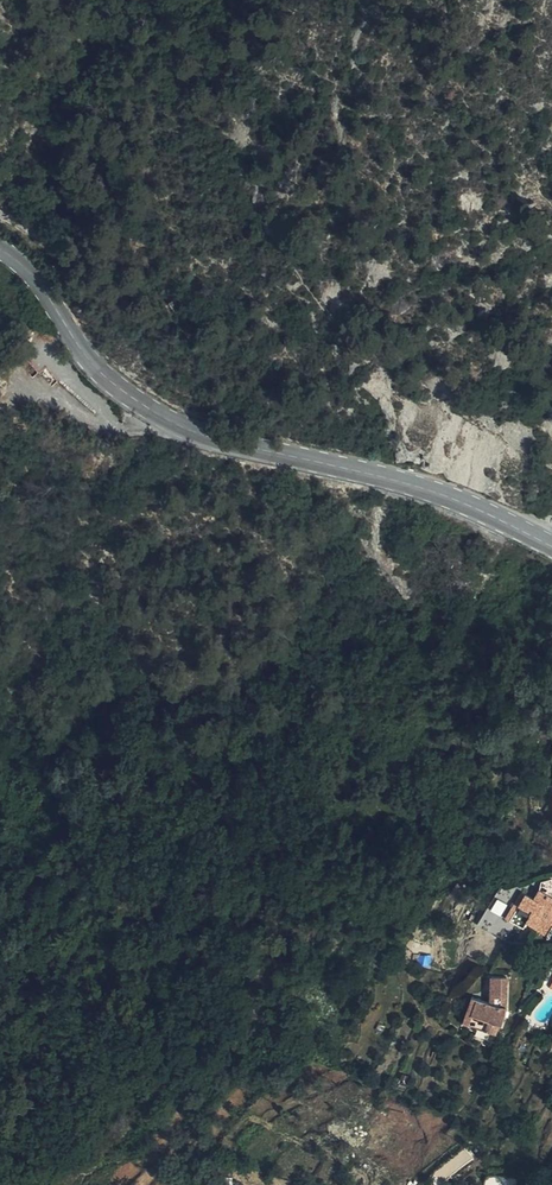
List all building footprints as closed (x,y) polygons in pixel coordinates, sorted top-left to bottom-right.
[(194,314),(201,309),(195,298),(185,303),(193,315),(194,314)] [(198,324),(213,314),(207,305),(201,309),(194,314),(193,315),(198,324)] [(537,889),(520,915),(539,926),(543,920),(551,926),(551,891),(549,895),(537,889)] [(506,937),(515,922),(500,913),(507,901),(496,894),(479,922),(506,937)] [(150,916),(150,902),(134,903),(134,917),(150,916)] [(508,1004),(496,999),(484,1024),(511,1036),(514,1026),(519,1027),(525,1013),(523,978),(507,978),(508,1004)] [(484,1024),(496,999),(491,997),(480,1022),(484,1024)]
